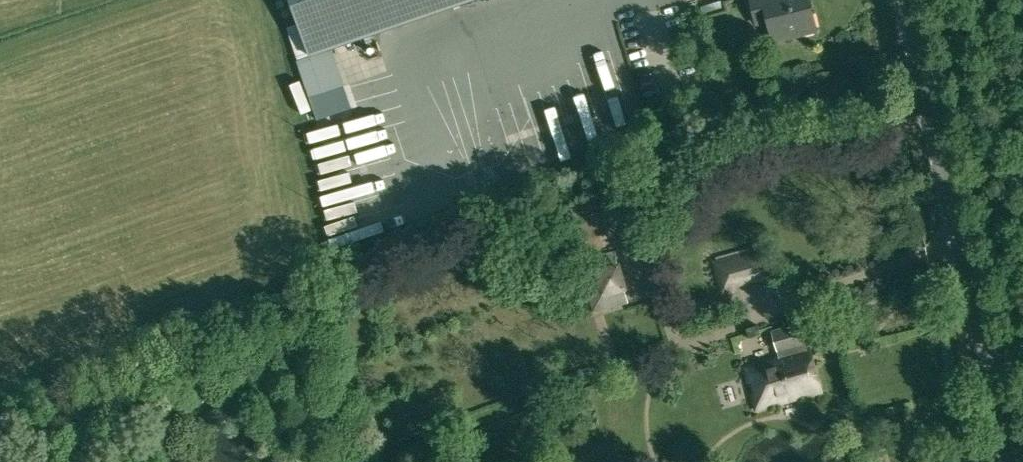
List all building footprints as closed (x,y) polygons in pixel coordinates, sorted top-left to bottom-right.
[(468,0),(291,0),(309,54),(468,0)] [(702,10),(734,5),(733,0),(700,0),(702,10)] [(757,23),(768,20),(773,41),(816,31),(809,0),(800,0),(778,5),(777,0),(752,0),(757,23)] [(309,56),(309,55),(298,23),(287,27),(297,59),(298,60),(309,56)] [(400,70),(425,60),(422,52),(397,62),(400,70)] [(359,109),(391,100),(387,84),(354,94),(359,109)] [(349,115),(324,121),(327,132),(352,126),(349,115)] [(388,146),(349,159),(356,177),(406,159),(396,130),(384,134),(388,146)] [(358,205),(386,198),(383,182),(354,189),(358,205)] [(601,212),(582,217),(578,218),(583,239),(606,233),(602,217),(601,212)] [(372,231),(388,229),(386,215),(370,217),(372,231)] [(736,290),(735,288),(775,277),(767,245),(712,260),(721,295),(736,290)] [(629,303),(625,290),(602,298),(594,270),(618,263),(614,251),(580,261),(594,312),(629,303)] [(602,298),(625,290),(628,290),(621,262),(618,263),(594,270),(602,298)] [(772,331),(779,355),(744,365),(749,382),(755,380),(759,394),(752,396),(756,410),(821,392),(809,349),(805,350),(804,344),(808,343),(802,323),(772,331)]
